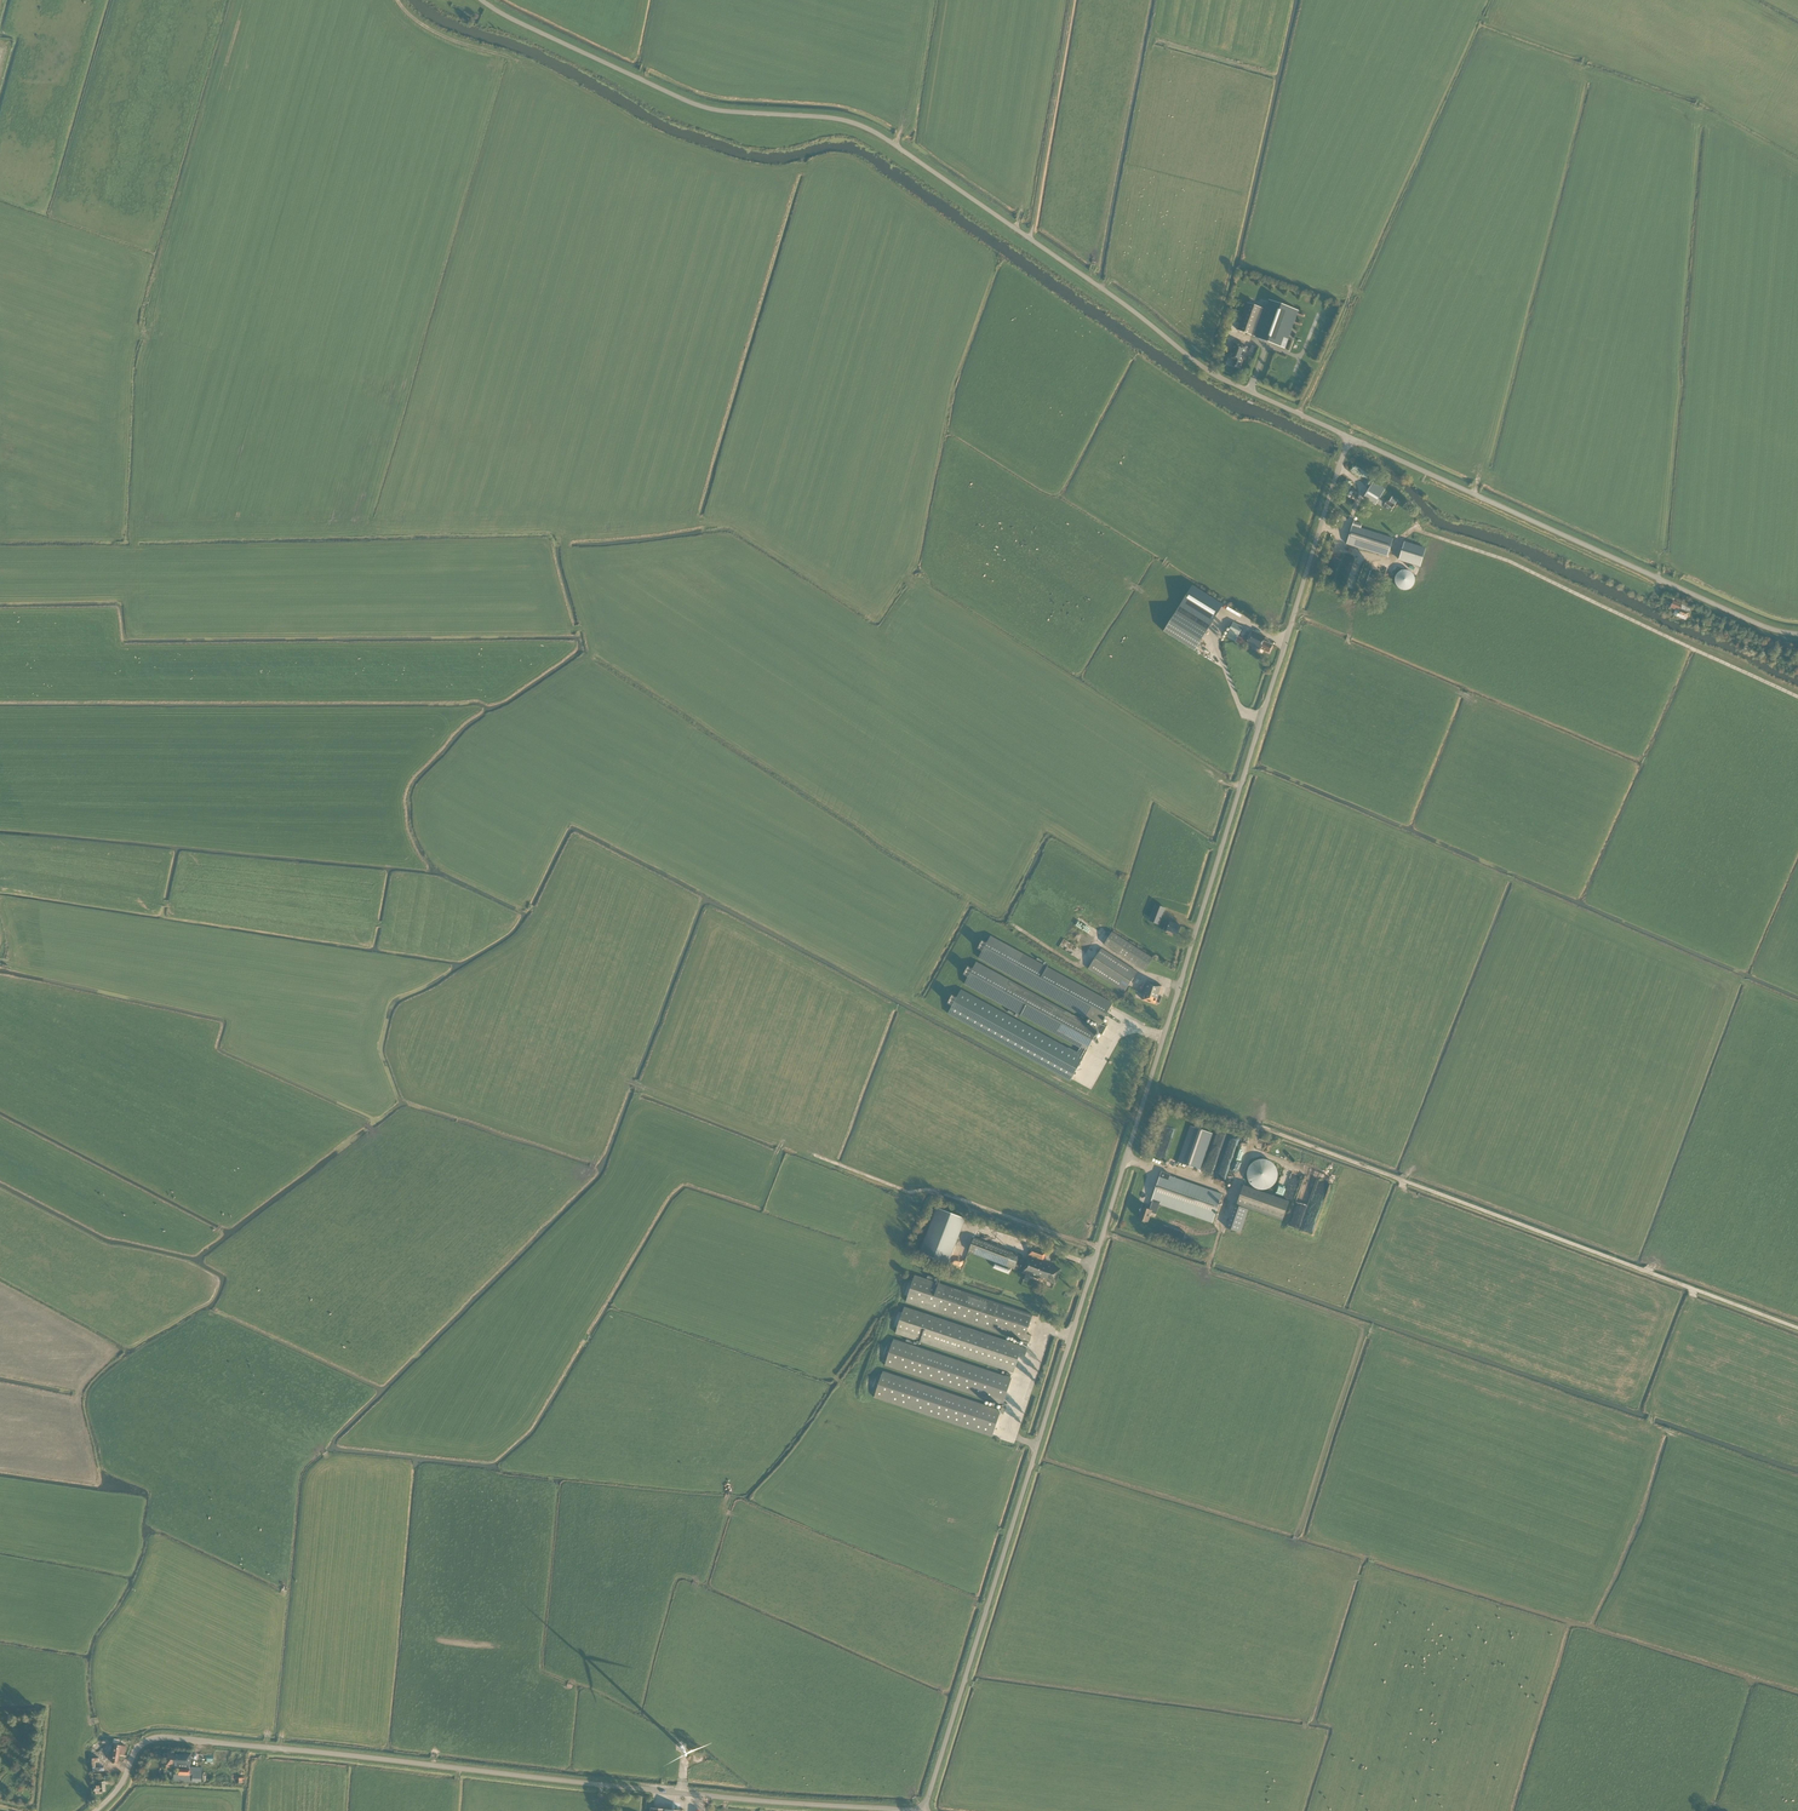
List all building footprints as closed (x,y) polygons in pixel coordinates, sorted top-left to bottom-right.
[(1268,300),(1265,310),(1247,303),(1238,331),(1277,345),(1280,337),(1287,339),(1297,311),(1268,300)] [(1239,369),(1248,347),(1234,342),(1228,360),(1233,361),(1231,366),(1239,369)] [(1376,504),(1391,512),(1398,500),(1392,497),(1389,502),(1382,498),(1382,497),(1380,496),(1385,489),(1373,482),(1364,498),(1375,505),(1376,504)] [(1360,529),(1361,524),(1354,522),(1352,526),(1346,544),(1387,557),(1393,539),(1360,529)] [(1404,543),(1399,560),(1420,566),(1425,549),(1404,543)] [(1405,570),(1404,570),(1403,570),(1402,570),(1401,570),(1401,571),(1399,571),(1398,572),(1397,573),(1397,574),(1396,574),(1396,575),(1395,576),(1395,577),(1394,578),(1394,579),(1394,580),(1394,582),(1395,583),(1395,584),(1395,585),(1396,586),(1397,587),(1398,588),(1399,589),(1400,589),(1401,590),(1402,590),(1403,590),(1405,590),(1406,590),(1407,590),(1408,590),(1409,589),(1410,589),(1411,588),(1412,587),(1413,586),(1413,585),(1414,584),(1414,583),(1414,582),(1415,581),(1415,580),(1414,579),(1414,578),(1414,577),(1414,576),(1413,575),(1413,574),(1412,574),(1411,573),(1411,572),(1410,571),(1408,571),(1408,570),(1406,570),(1405,570)] [(1359,580),(1361,574),(1352,571),(1350,577),(1359,580)] [(1210,626),(1223,605),(1192,586),(1179,607),(1210,626)] [(1685,620),(1690,608),(1672,601),(1670,607),(1675,610),(1673,614),(1675,615),(1685,620)] [(1208,630),(1177,611),(1163,632),(1194,651),(1208,630)] [(1243,646),(1246,641),(1238,637),(1242,628),(1233,623),(1225,637),(1243,646)] [(1269,653),(1273,645),(1263,641),(1265,637),(1252,631),(1246,644),(1259,650),(1260,649),(1269,653)] [(1161,919),(1166,907),(1156,903),(1151,915),(1161,919)] [(1181,926),(1170,922),(1169,925),(1166,923),(1163,931),(1166,932),(1167,931),(1178,935),(1181,926)] [(1145,971),(1152,958),(1112,932),(1104,945),(1145,971)] [(948,1014),(1070,1081),(1097,1033),(1102,1036),(1107,1026),(1102,1023),(1112,1004),(1022,955),(990,937),(987,943),(983,940),(978,948),(983,951),(978,958),(1010,976),(1099,1025),(1097,1028),(1008,980),(976,963),(973,969),(969,966),(964,974),(969,977),(964,984),(996,1002),(1082,1049),(1079,1055),(961,990),(957,998),(952,996),(948,1004),(952,1006),(948,1014)] [(1065,940),(1060,947),(1072,955),(1077,947),(1065,940)] [(1124,992),(1137,972),(1101,949),(1088,969),(1124,992)] [(1152,984),(1147,982),(1143,995),(1144,995),(1142,1000),(1155,1004),(1155,1002),(1159,1003),(1161,996),(1159,996),(1162,986),(1152,983),(1152,984)] [(1199,1169),(1211,1134),(1190,1126),(1177,1161),(1169,1159),(1167,1166),(1175,1168),(1177,1162),(1199,1169)] [(1234,1156),(1236,1142),(1227,1140),(1224,1154),(1234,1156)] [(1276,1181),(1276,1180),(1276,1179),(1276,1178),(1277,1176),(1277,1175),(1277,1174),(1277,1173),(1277,1172),(1277,1171),(1276,1170),(1276,1169),(1275,1168),(1275,1167),(1274,1166),(1274,1165),(1273,1164),(1272,1164),(1272,1163),(1270,1162),(1269,1161),(1268,1160),(1266,1160),(1265,1159),(1263,1159),(1261,1159),(1260,1159),(1258,1159),(1257,1160),(1255,1160),(1254,1161),(1253,1162),(1252,1162),(1251,1163),(1250,1164),(1249,1165),(1249,1166),(1248,1167),(1248,1168),(1247,1169),(1247,1170),(1247,1171),(1246,1172),(1246,1173),(1246,1174),(1246,1175),(1246,1176),(1246,1177),(1247,1178),(1247,1179),(1247,1180),(1247,1181),(1248,1181),(1248,1182),(1248,1183),(1249,1183),(1250,1185),(1251,1186),(1252,1186),(1253,1187),(1254,1188),(1256,1189),(1257,1189),(1258,1189),(1260,1190),(1261,1190),(1262,1190),(1264,1190),(1265,1189),(1266,1189),(1267,1189),(1269,1188),(1270,1187),(1271,1186),(1273,1185),(1273,1184),(1274,1183),(1275,1182),(1275,1181),(1276,1181)] [(1170,1176),(1170,1174),(1161,1171),(1151,1201),(1152,1202),(1159,1204),(1212,1223),(1222,1194),(1170,1176)] [(1282,1221),(1288,1201),(1242,1185),(1236,1205),(1282,1221)] [(1159,1204),(1152,1202),(1149,1210),(1142,1208),(1139,1219),(1147,1222),(1150,1212),(1156,1214),(1159,1204)] [(1240,1233),(1248,1210),(1234,1205),(1226,1228),(1240,1233)] [(948,1264),(966,1219),(937,1208),(919,1253),(948,1264)] [(1027,1262),(1018,1258),(1020,1255),(974,1238),(969,1252),(1014,1269),(1015,1267),(1021,1269),(1020,1272),(1047,1282),(1048,1281),(1055,1284),(1060,1270),(1053,1267),(1053,1265),(1043,1261),(1046,1253),(1032,1247),(1028,1256),(1029,1257),(1027,1262)] [(1033,1315),(915,1275),(913,1281),(909,1280),(904,1295),(908,1296),(906,1302),(1024,1342),(1022,1346),(904,1307),(902,1313),(898,1312),(893,1327),(897,1328),(895,1334),(1013,1373),(1019,1355),(1025,1357),(1027,1350),(1026,1350),(1028,1344),(1029,1344),(1032,1337),(1026,1335),(1033,1315)] [(1012,1378),(894,1339),(892,1343),(889,1342),(883,1360),(886,1362),(885,1366),(1002,1405),(1001,1410),(883,1371),(882,1375),(878,1374),(872,1392),(876,1394),(874,1398),(992,1437),(1000,1413),(1004,1414),(1007,1405),(1003,1404),(1012,1378)] [(124,1755),(125,1746),(114,1744),(111,1762),(117,1763),(119,1754),(124,1755)] [(191,1764),(191,1752),(167,1751),(166,1765),(166,1767),(172,1767),(172,1766),(179,1767),(178,1781),(189,1782),(189,1780),(192,1781),(201,1782),(201,1775),(192,1775),(192,1776),(189,1776),(190,1764),(191,1764)] [(199,1753),(199,1760),(214,1761),(214,1753),(199,1753)] [(105,1791),(105,1781),(99,1782),(99,1785),(93,1786),(94,1791),(100,1790),(100,1791),(105,1791)]
